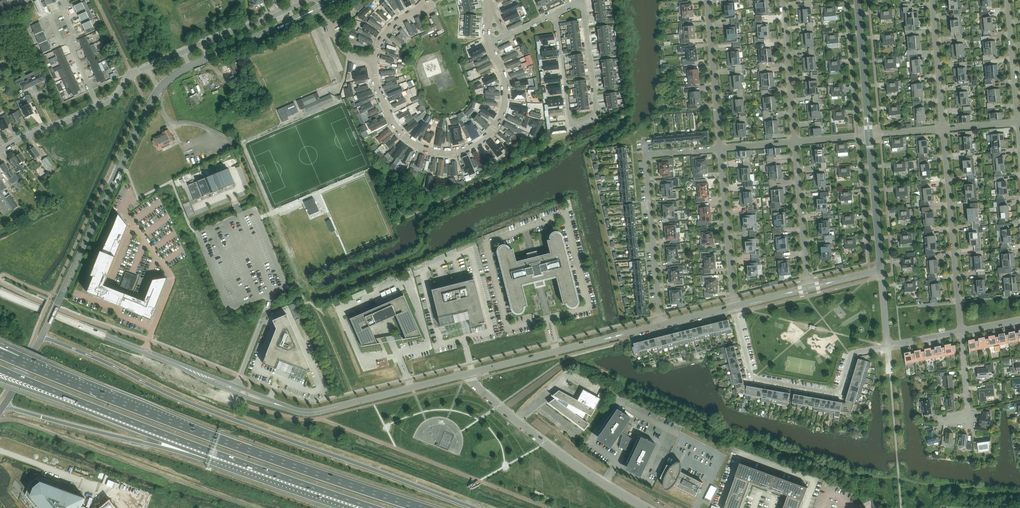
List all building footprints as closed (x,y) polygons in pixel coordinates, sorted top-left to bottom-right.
[(39,3),(36,4),(41,15),(45,13),(42,7),(44,6),(45,9),(46,10),(48,9),(48,8),(47,7),(48,7),(44,0),(40,0),(38,1),(39,3)] [(402,10),(397,0),(394,2),(399,11),(402,10)] [(539,7),(540,7),(541,10),(543,9),(542,6),(546,4),(544,0),(536,0),(539,7)] [(725,11),(735,10),(738,10),(737,0),(729,0),(729,3),(726,4),(726,6),(725,6),(725,11)] [(765,2),(764,3),(764,0),(761,1),(761,0),(753,0),(753,1),(755,1),(756,9),(766,8),(765,2)] [(990,7),(990,0),(979,1),(980,7),(981,7),(981,10),(978,10),(978,13),(980,13),(988,12),(987,9),(987,7),(990,7)] [(682,12),(693,11),(693,4),(687,5),(687,1),(679,2),(680,8),(682,8),(682,12)] [(359,2),(354,8),(359,13),(365,6),(359,2)] [(465,12),(476,10),(475,5),(479,5),(478,2),(474,3),(464,5),(465,12)] [(82,3),(74,6),(77,12),(76,12),(78,16),(86,12),(82,3)] [(954,12),(954,15),(960,15),(960,9),(961,9),(960,3),(950,3),(950,10),(954,10),(954,12)] [(387,4),(384,6),(391,17),(394,15),(387,4)] [(799,10),(799,17),(811,16),(811,9),(812,9),(812,4),(805,4),(805,8),(806,8),(806,9),(799,10)] [(371,9),(367,5),(357,16),(361,20),(371,9)] [(501,10),(502,14),(513,9),(511,5),(501,10)] [(837,6),(821,7),(821,14),(822,18),(824,17),(824,21),(836,20),(837,20),(836,10),(837,10),(837,6)] [(606,14),(609,13),(608,11),(606,11),(605,7),(594,8),(595,15),(606,14)] [(906,19),(916,19),(916,15),(918,15),(917,12),(910,12),(910,11),(911,11),(911,7),(903,8),(901,8),(902,20),(906,19)] [(766,13),(766,8),(756,9),(757,16),(755,16),(755,21),(762,20),(762,16),(765,15),(765,13),(766,13)] [(375,11),(386,21),(388,19),(383,14),(384,13),(380,9),(379,10),(377,9),(375,11)] [(880,14),(881,23),(882,23),(881,20),(893,19),(892,16),(896,16),(895,9),(879,10),(879,14),(880,14)] [(735,10),(725,11),(726,16),(727,16),(727,19),(731,18),(731,23),(739,22),(738,15),(736,15),(735,10)] [(86,12),(78,16),(81,21),(80,21),(82,25),(83,25),(90,21),(94,20),(89,11),(86,12)] [(503,17),(505,22),(519,16),(517,11),(503,17)] [(693,11),(682,12),(682,18),(680,18),(680,22),(688,21),(688,18),(694,17),(693,11)] [(982,16),(982,18),(981,18),(982,25),(992,24),(991,17),(988,18),(987,16),(988,15),(988,12),(980,13),(981,16),(982,16)] [(381,22),(382,20),(375,14),(373,16),(381,22)] [(436,14),(431,16),(438,31),(443,28),(436,14)] [(607,21),(610,21),(609,18),(606,18),(606,14),(595,15),(596,22),(607,21)] [(480,23),(480,20),(476,20),(476,15),(466,15),(465,22),(476,23),(480,23)] [(951,21),(952,27),(962,26),(961,20),(960,15),(954,15),(954,18),(955,18),(955,21),(951,21)] [(808,24),(806,25),(807,32),(814,31),(814,22),(812,22),(811,16),(799,17),(800,24),(807,23),(808,24)] [(369,19),(367,22),(381,30),(383,27),(369,19)] [(419,19),(414,21),(420,34),(425,32),(419,19)] [(906,19),(906,26),(905,26),(905,31),(913,31),(913,28),(915,28),(915,26),(919,25),(918,22),(917,22),(916,19),(906,19)] [(758,27),(758,32),(768,32),(767,26),(766,26),(766,24),(763,24),(762,20),(755,21),(754,21),(755,28),(758,27)] [(90,21),(83,25),(85,30),(86,34),(95,30),(90,21)] [(408,21),(404,23),(411,36),(415,34),(408,21)] [(579,28),(578,21),(568,22),(565,23),(565,25),(568,25),(569,29),(579,28)] [(31,26),(35,35),(43,31),(40,25),(41,25),(41,26),(41,25),(39,22),(31,26)] [(522,24),(521,22),(508,28),(509,31),(522,24)] [(727,30),(727,35),(737,34),(737,29),(739,29),(739,22),(731,23),(731,27),(728,28),(728,30),(727,30)] [(686,23),(679,24),(680,34),(684,34),(695,33),(695,26),(687,27),(686,23)] [(989,36),(990,36),(990,33),(989,33),(989,31),(993,30),(992,24),(982,25),(982,31),(983,31),(983,37),(987,36),(989,36)] [(608,28),(611,28),(610,25),(607,26),(597,27),(598,34),(608,33),(608,28)] [(377,32),(366,26),(363,30),(368,33),(369,31),(375,35),(377,32)] [(400,26),(397,29),(407,41),(410,38),(400,26)] [(957,39),(962,38),(962,33),(963,33),(962,26),(952,27),(952,34),(956,33),(956,36),(956,39),(957,39)] [(569,29),(569,34),(566,34),(567,37),(580,35),(579,28),(569,29)] [(35,35),(39,44),(47,40),(45,35),(45,34),(45,35),(45,34),(43,31),(35,35)] [(768,37),(768,32),(758,32),(759,40),(768,39),(767,37),(768,37)] [(612,40),(612,37),(609,38),(608,33),(598,34),(599,41),(612,40)] [(684,34),(680,34),(681,37),(681,44),(688,43),(688,40),(696,39),(695,33),(684,34)] [(838,37),(839,37),(839,33),(823,34),(824,41),(827,41),(827,44),(838,43),(839,47),(838,37)] [(897,33),(881,34),(881,38),(883,38),(883,47),(884,47),(884,44),(895,43),(894,40),(898,40),(897,33)] [(554,41),(554,34),(539,35),(540,41),(543,41),(543,45),(548,45),(548,41),(554,41)] [(733,47),(740,46),(741,46),(740,39),(738,39),(737,34),(727,35),(728,40),(729,40),(729,43),(733,42),(733,47)] [(402,44),(405,42),(397,35),(395,37),(402,44)] [(570,39),(570,44),(581,42),(580,35),(567,37),(567,40),(570,39)] [(86,36),(78,40),(80,43),(82,47),(81,48),(82,49),(90,45),(86,36)] [(358,41),(371,45),(372,42),(365,40),(366,38),(360,36),(358,41)] [(392,36),(389,39),(399,48),(402,44),(392,36)] [(965,38),(962,38),(957,39),(957,43),(959,43),(959,44),(951,45),(952,52),(964,50),(964,44),(965,44),(965,38)] [(989,40),(983,40),(984,49),(996,48),(995,41),(991,41),(991,39),(989,39),(989,40)] [(49,44),(48,40),(47,40),(39,44),(43,53),(51,50),(49,44),(49,43),(49,44)] [(610,47),(610,43),(612,42),(612,40),(599,41),(600,49),(610,47)] [(808,48),(809,52),(816,51),(816,46),(814,46),(814,40),(801,41),(802,47),(810,47),(810,48),(808,48)] [(571,51),(582,50),(581,42),(570,44),(571,48),(568,49),(568,51),(571,51)] [(919,46),(918,42),(908,43),(909,50),(907,50),(907,55),(910,55),(915,55),(915,51),(913,51),(913,50),(921,49),(920,45),(919,46)] [(528,52),(525,44),(520,47),(523,54),(528,52)] [(759,50),(759,56),(772,55),(771,49),(764,49),(764,48),(765,48),(764,44),(757,45),(757,50),(759,50)] [(90,45),(82,49),(84,52),(86,57),(86,58),(94,54),(90,45)] [(397,48),(387,45),(385,51),(395,54),(397,48)] [(697,48),(689,49),(689,45),(678,46),(679,53),(687,52),(688,55),(697,54),(697,48)] [(727,52),(728,59),(740,58),(739,51),(741,51),(740,46),(733,47),(733,50),(734,50),(735,52),(727,52)] [(62,47),(54,51),(58,60),(66,56),(65,56),(63,51),(64,51),(62,47)] [(484,47),(471,53),(472,57),(485,51),(484,47)] [(541,48),(542,57),(557,56),(556,48),(554,49),(554,47),(541,48)] [(611,54),(614,54),(614,51),(611,52),(610,47),(600,49),(601,56),(611,55),(611,54)] [(996,54),(996,48),(984,49),(984,55),(983,56),(983,61),(991,60),(990,56),(989,57),(989,55),(996,54)] [(959,59),(959,63),(967,62),(966,57),(965,57),(964,50),(952,52),(953,58),(960,58),(960,59),(959,59)] [(516,51),(503,58),(505,62),(518,55),(516,51)] [(803,58),(804,65),(816,63),(815,57),(817,57),(816,51),(809,52),(809,56),(810,56),(810,57),(803,58)] [(94,54),(86,58),(88,61),(90,66),(90,67),(98,63),(94,54)] [(583,61),(582,54),(572,55),(572,56),(569,56),(569,58),(572,58),(573,63),(583,61)] [(697,54),(688,55),(688,59),(682,59),(683,65),(691,65),(690,62),(698,61),(697,54)] [(395,59),(382,55),(381,59),(387,61),(387,63),(391,64),(391,62),(394,63),(395,59)] [(759,68),(767,68),(766,65),(767,65),(767,63),(772,62),(772,55),(759,56),(760,63),(758,63),(759,64),(758,65),(758,68),(759,68)] [(909,61),(910,67),(920,66),(920,60),(916,60),(916,58),(916,55),(915,55),(910,55),(910,61),(909,61)] [(66,56),(58,60),(62,69),(70,65),(69,65),(67,60),(68,60),(66,56)] [(488,56),(474,63),(477,67),(490,61),(488,56)] [(900,63),(899,56),(883,58),(884,62),(885,62),(886,71),(890,70),(890,68),(897,67),(900,67),(900,63)] [(735,67),(735,71),(743,70),(742,65),(741,65),(740,58),(728,59),(728,66),(733,66),(733,67),(735,67)] [(543,60),(543,70),(559,69),(558,61),(556,61),(556,59),(543,60)] [(612,62),(615,61),(615,59),(612,59),(601,60),(602,68),(613,66),(612,62)] [(842,63),(841,59),(825,61),(826,67),(829,67),(830,70),(841,70),(841,73),(841,63),(842,63)] [(520,60),(506,65),(508,70),(522,64),(520,60)] [(573,65),(574,70),(584,68),(583,61),(573,63),(570,63),(570,66),(573,65)] [(90,69),(89,69),(90,71),(91,71),(92,70),(94,75),(94,76),(103,72),(102,72),(105,71),(101,62),(99,63),(98,63),(90,67),(91,68),(90,69)] [(243,74),(238,62),(231,65),(236,77),(243,74)] [(477,69),(479,74),(493,68),(491,62),(477,69)] [(954,69),(954,75),(966,74),(966,68),(967,67),(967,62),(959,63),(960,67),(961,66),(961,68),(954,69)] [(810,72),(811,76),(818,75),(818,70),(816,70),(816,63),(804,65),(804,71),(812,71),(812,72),(810,72)] [(62,69),(58,71),(62,80),(66,78),(74,74),(73,74),(71,69),(72,69),(70,65),(62,69)] [(616,73),(616,71),(613,71),(613,66),(602,68),(603,75),(616,73)] [(921,73),(920,66),(910,67),(911,74),(912,76),(911,76),(911,79),(912,79),(918,79),(918,75),(917,75),(917,73),(921,73)] [(689,77),(699,76),(698,70),(693,70),(692,67),(684,68),(685,73),(688,73),(689,77)] [(23,91),(47,79),(47,78),(44,72),(42,68),(15,81),(17,85),(20,84),(23,91)] [(574,70),(574,74),(571,75),(572,77),(575,77),(585,76),(584,68),(574,70)] [(767,68),(759,68),(759,74),(761,74),(762,80),(774,79),(773,72),(766,73),(766,72),(767,71),(767,68)] [(356,72),(352,73),(354,81),(369,79),(367,69),(356,71),(356,72)] [(729,76),(730,83),(742,82),(741,75),(743,75),(743,70),(735,71),(735,74),(734,74),(734,76),(729,76)] [(515,75),(511,76),(512,79),(526,76),(525,71),(514,73),(515,75)] [(103,72),(94,76),(96,79),(98,83),(101,81),(102,83),(107,81),(103,72)] [(188,89),(197,86),(196,80),(202,79),(204,86),(213,83),(209,72),(185,79),(188,89)] [(544,73),(545,83),(560,81),(559,76),(557,76),(557,73),(549,74),(549,72),(544,73)] [(985,79),(985,85),(993,84),(993,80),(991,81),(991,79),(999,78),(998,72),(986,73),(986,79),(985,79)] [(614,81),(614,76),(617,76),(616,73),(603,75),(604,82),(614,81)] [(66,78),(62,80),(66,88),(69,86),(70,87),(78,83),(75,78),(76,77),(77,77),(76,74),(74,74),(66,78)] [(498,79),(496,74),(490,77),(489,75),(485,77),(486,79),(483,80),(485,85),(498,79)] [(961,83),(961,87),(969,86),(968,81),(967,81),(966,74),(954,75),(955,82),(962,82),(962,83),(961,83)] [(805,82),(806,88),(818,87),(817,81),(819,81),(818,75),(811,76),(811,80),(812,80),(812,81),(805,82)] [(685,82),(686,87),(696,87),(696,84),(700,83),(699,76),(689,77),(689,81),(685,82)] [(767,87),(774,86),(774,79),(762,80),(762,87),(761,87),(761,92),(769,92),(768,88),(767,88),(767,87)] [(918,82),(918,79),(912,79),(912,85),(912,91),(922,90),(922,84),(918,84),(918,82)] [(387,86),(383,87),(385,90),(398,86),(396,80),(386,83),(387,86)] [(575,84),(576,89),(587,87),(586,80),(575,81),(575,82),(572,82),(573,84),(575,84)] [(901,80),(885,82),(886,86),(887,86),(888,95),(891,94),(893,93),(893,91),(899,91),(899,88),(902,87),(901,80)] [(615,88),(618,87),(618,85),(615,85),(614,81),(604,82),(605,89),(615,88)] [(744,89),(743,89),(742,82),(730,83),(730,90),(738,89),(738,91),(737,91),(737,95),(745,94),(744,89)] [(70,87),(66,89),(68,92),(70,91),(71,94),(73,93),(74,96),(79,94),(78,92),(81,90),(79,87),(80,86),(78,83),(70,87)] [(350,84),(347,85),(348,87),(344,88),(346,97),(353,95),(350,84)] [(369,87),(368,85),(366,86),(365,84),(358,87),(359,88),(355,89),(356,92),(369,87)] [(987,90),(988,97),(1000,95),(999,89),(992,89),(992,88),(993,88),(993,84),(985,85),(986,90),(987,90)] [(557,91),(561,91),(561,85),(548,86),(548,92),(550,92),(550,95),(557,95),(557,91)] [(843,99),(844,99),(843,89),(844,89),(844,85),(828,86),(828,93),(831,93),(832,96),(843,95),(843,99)] [(956,92),(956,99),(968,98),(968,92),(969,91),(969,86),(961,87),(962,90),(963,90),(963,92),(956,92)] [(402,92),(400,87),(386,93),(387,96),(391,94),(392,96),(402,92)] [(488,91),(485,90),(485,95),(500,96),(500,92),(495,92),(496,88),(488,87),(488,91)] [(576,89),(577,93),(574,94),(574,96),(588,95),(587,87),(576,89)] [(813,96),(813,100),(820,99),(820,94),(818,94),(818,87),(806,88),(806,95),(814,95),(814,96),(813,96)] [(691,99),(701,98),(700,92),(694,92),(694,89),(685,90),(686,93),(690,93),(691,99)] [(913,100),(913,103),(920,102),(920,99),(919,99),(919,97),(923,97),(922,90),(912,91),(913,98),(913,97),(914,100),(913,100)] [(373,96),(371,91),(356,96),(358,101),(373,96)] [(616,95),(619,95),(619,92),(616,93),(616,92),(605,94),(606,101),(617,100),(616,95)] [(763,98),(764,104),(776,103),(775,96),(768,97),(768,95),(769,95),(769,92),(761,92),(762,98),(763,98)] [(302,99),(297,101),(301,110),(303,109),(304,113),(307,112),(312,110),(333,101),(331,94),(320,99),(318,93),(314,95),(314,94),(302,99)] [(731,100),(732,107),(744,106),(744,99),(745,99),(745,94),(737,95),(737,98),(739,98),(739,100),(731,100)] [(577,98),(578,103),(588,102),(588,95),(574,96),(574,97),(574,99),(577,98)] [(987,103),(987,109),(995,108),(995,104),(993,104),(993,103),(1001,102),(1000,95),(988,97),(988,103),(987,103)] [(392,104),(394,108),(406,102),(403,96),(394,101),(395,103),(392,104)] [(548,99),(548,108),(563,106),(562,98),(548,99)] [(688,109),(696,109),(696,106),(702,105),(701,98),(691,99),(691,103),(688,104),(688,109)] [(820,99),(813,100),(813,103),(812,103),(812,105),(807,106),(808,112),(820,111),(819,105),(821,104),(821,103),(823,103),(822,99),(820,99)] [(617,104),(617,100),(606,101),(607,109),(618,107),(621,107),(620,104),(617,104)] [(21,108),(26,117),(33,113),(29,104),(27,101),(24,103),(25,106),(21,108)] [(299,112),(294,102),(277,110),(283,122),(289,119),(287,117),(299,112)] [(358,108),(360,113),(373,107),(371,102),(358,108)] [(579,110),(589,109),(588,102),(578,103),(578,108),(576,108),(576,111),(579,110)] [(914,109),(914,115),(925,114),(924,108),(920,108),(920,106),(921,106),(920,102),(913,103),(913,106),(914,106),(914,109)] [(763,111),(763,116),(771,116),(770,113),(772,113),(771,110),(776,110),(776,103),(764,104),(764,111),(763,111)] [(511,104),(511,110),(520,111),(519,114),(524,114),(524,112),(527,112),(528,106),(511,104)] [(903,104),(887,106),(888,110),(889,110),(890,119),(890,116),(901,115),(901,112),(904,111),(903,104)] [(420,111),(420,112),(417,114),(419,116),(426,110),(423,105),(418,107),(418,108),(416,109),(418,112),(420,111)] [(497,114),(484,106),(481,111),(494,119),(497,114)] [(739,115),(739,118),(747,118),(746,113),(745,113),(744,106),(732,107),(733,114),(740,113),(740,115),(739,115)] [(370,117),(378,112),(376,108),(368,112),(370,117)] [(407,108),(396,114),(399,120),(410,114),(407,108)] [(995,111),(995,108),(987,109),(985,109),(985,114),(989,114),(990,120),(1002,119),(1002,112),(994,113),(994,112),(995,111)] [(16,111),(16,112),(11,115),(15,123),(20,121),(19,118),(23,116),(20,109),(16,111)] [(846,123),(845,114),(846,113),(846,109),(830,111),(830,118),(834,117),(834,121),(845,120),(845,123),(846,123)] [(962,116),(958,116),(958,123),(970,122),(970,115),(971,115),(971,110),(963,111),(964,114),(962,114),(962,116)] [(815,120),(815,124),(823,123),(822,118),(820,118),(820,111),(808,112),(808,119),(816,119),(816,120),(815,120)] [(7,125),(11,123),(6,114),(0,117),(2,120),(0,121),(0,126),(2,130),(8,127),(7,125)] [(925,121),(925,114),(914,115),(915,122),(915,121),(916,127),(922,126),(922,123),(921,121),(925,121)] [(509,115),(506,120),(533,132),(532,134),(536,136),(542,122),(527,117),(524,122),(509,115)] [(415,118),(413,116),(405,122),(407,124),(415,118)] [(765,121),(766,128),(778,127),(777,120),(770,121),(770,119),(771,119),(771,116),(763,116),(764,122),(765,121)] [(373,124),(371,125),(374,130),(387,124),(385,118),(383,119),(382,117),(372,121),(373,124)] [(480,118),(477,121),(486,129),(488,126),(480,118)] [(733,124),(734,131),(746,130),(746,123),(747,123),(747,118),(739,118),(740,122),(741,122),(741,123),(733,124)] [(416,124),(414,121),(406,127),(408,130),(416,124)] [(417,138),(426,125),(422,122),(412,135),(417,138)] [(480,136),(472,123),(465,127),(472,140),(480,136)] [(525,132),(505,123),(503,127),(511,130),(510,132),(522,138),(525,132)] [(823,128),(823,123),(815,124),(815,127),(817,127),(817,129),(809,129),(810,136),(822,135),(821,128),(823,128)] [(368,130),(365,124),(358,128),(361,133),(368,130)] [(461,126),(450,128),(452,145),(464,143),(461,126)] [(169,143),(175,140),(172,135),(171,135),(168,130),(167,128),(166,127),(162,129),(162,130),(162,131),(163,132),(163,133),(163,134),(153,139),(154,140),(153,141),(152,142),(154,146),(155,146),(157,146),(157,147),(161,145),(163,148),(170,145),(169,143)] [(778,127),(766,128),(766,135),(765,135),(765,140),(773,140),(772,136),(771,136),(771,135),(779,134),(778,127)] [(445,143),(447,130),(438,129),(436,146),(442,147),(442,142),(445,143)] [(747,137),(746,130),(734,131),(735,138),(742,137),(742,139),(741,139),(741,142),(749,142),(748,136),(747,137)] [(391,133),(389,131),(380,138),(382,140),(391,133)] [(430,144),(435,134),(429,131),(423,140),(430,144)] [(960,137),(960,144),(972,143),(972,136),(973,136),(973,131),(965,131),(966,135),(967,135),(967,136),(960,137)] [(501,133),(499,136),(509,144),(511,141),(501,133)] [(916,141),(917,148),(927,147),(927,140),(923,141),(923,138),(923,135),(916,136),(916,139),(917,139),(917,141),(916,141)] [(392,139),(390,136),(382,142),(384,145),(392,139)] [(398,140),(396,137),(386,145),(388,148),(398,140)] [(906,137),(890,138),(891,142),(892,142),(893,151),(893,148),(904,148),(904,144),(907,144),(906,137)] [(503,154),(492,140),(487,145),(498,158),(503,154)] [(1005,147),(1004,140),(992,141),(992,148),(991,148),(991,153),(999,153),(998,149),(997,149),(997,148),(1005,147)] [(406,146),(402,142),(397,148),(395,146),(389,154),(396,159),(406,146)] [(849,142),(833,143),(833,150),(836,150),(837,153),(848,152),(848,156),(849,156),(848,146),(849,146),(849,142)] [(973,150),(972,143),(960,144),(961,151),(968,150),(968,151),(967,152),(967,155),(973,155),(975,155),(975,149),(973,150)] [(811,150),(812,157),(824,156),(823,149),(825,149),(824,144),(817,144),(817,148),(818,148),(818,150),(811,150)] [(28,151),(35,159),(40,155),(34,147),(28,151)] [(928,153),(927,147),(917,148),(918,154),(919,158),(919,160),(925,159),(925,156),(924,156),(924,154),(928,153)] [(415,151),(408,148),(400,161),(408,165),(415,151)] [(489,148),(487,150),(493,158),(495,156),(489,148)] [(767,156),(767,161),(775,160),(774,157),(773,157),(773,155),(780,155),(780,148),(768,149),(768,156),(767,156)] [(404,154),(406,151),(403,149),(398,157),(400,159),(404,154)] [(483,149),(479,151),(486,162),(489,160),(483,149)] [(748,151),(736,152),(736,159),(742,158),(742,160),(743,160),(743,163),(751,162),(753,162),(753,157),(751,157),(751,150),(748,151)] [(991,153),(987,154),(988,156),(990,156),(990,159),(993,159),(994,165),(1004,164),(1004,158),(1000,158),(1000,152),(999,153),(991,153)] [(15,157),(20,164),(22,161),(23,162),(25,161),(25,160),(20,153),(15,157)] [(422,169),(426,156),(420,155),(417,167),(422,169)] [(474,168),(468,155),(464,157),(467,162),(464,163),(467,168),(469,167),(471,170),(474,168)] [(963,161),(964,168),(974,167),(974,160),(973,160),(973,155),(967,155),(966,156),(966,159),(967,159),(967,161),(963,161)] [(693,157),(691,157),(692,168),(697,167),(707,166),(706,159),(700,160),(700,156),(693,157)] [(817,165),(819,165),(819,168),(826,168),(826,162),(824,163),(824,156),(812,157),(812,164),(817,163),(817,165)] [(19,165),(18,164),(13,157),(8,161),(14,168),(17,173),(21,170),(23,174),(25,173),(19,165)] [(47,157),(42,161),(49,170),(54,166),(47,157)] [(660,164),(659,165),(659,167),(660,168),(660,169),(670,169),(673,168),(674,168),(674,165),(673,158),(667,159),(667,162),(660,163),(660,164)] [(925,159),(919,160),(918,160),(918,163),(919,163),(919,165),(919,172),(930,171),(929,164),(925,165),(925,162),(926,162),(925,159)] [(443,176),(445,161),(439,160),(437,176),(443,176)] [(775,164),(775,160),(767,161),(767,166),(769,166),(770,173),(782,172),(781,165),(774,165),(774,164),(775,164)] [(892,162),(893,166),(894,166),(895,175),(895,172),(906,171),(906,168),(909,168),(908,161),(892,162)] [(457,162),(449,163),(450,176),(458,175),(457,162)] [(742,168),(737,169),(738,176),(750,174),(750,168),(751,168),(751,162),(743,163),(743,166),(742,166),(742,168)] [(0,166),(0,167),(5,174),(9,180),(16,175),(11,169),(10,168),(8,169),(4,163),(0,166)] [(1001,173),(1001,171),(1005,171),(1004,164),(994,165),(994,172),(995,171),(995,174),(994,174),(995,177),(1002,176),(1002,173),(1001,173)] [(697,171),(694,172),(695,178),(702,178),(702,173),(708,173),(707,166),(697,167),(697,171)] [(851,170),(851,166),(835,167),(835,168),(835,171),(835,174),(839,174),(839,177),(850,176),(850,180),(851,180),(850,170),(851,170)] [(975,173),(974,167),(964,168),(965,174),(968,174),(968,176),(968,179),(975,179),(974,173),(975,173)] [(193,200),(235,183),(229,169),(229,168),(187,185),(188,185),(193,200)] [(660,171),(660,172),(660,174),(661,175),(661,176),(668,175),(668,178),(674,178),(674,172),(673,168),(670,169),(660,169),(660,171)] [(813,174),(814,181),(826,180),(825,173),(827,173),(826,168),(819,168),(819,171),(818,172),(818,174),(813,174)] [(930,177),(930,171),(919,172),(920,178),(921,183),(927,183),(927,180),(926,180),(926,178),(930,177)] [(769,185),(777,184),(776,181),(775,181),(775,179),(782,178),(782,172),(770,173),(770,179),(769,180),(769,182),(767,182),(768,185),(769,185)] [(750,174),(738,176),(739,182),(743,182),(743,184),(745,184),(745,187),(753,186),(752,181),(751,181),(750,174)] [(995,183),(996,189),(1006,188),(1006,182),(1002,182),(1002,180),(1002,176),(995,177),(995,180),(996,180),(996,182),(995,183)] [(667,184),(662,184),(662,190),(672,190),(672,186),(676,186),(679,186),(678,179),(667,180),(667,181),(667,184)] [(965,185),(966,192),(976,191),(976,184),(975,184),(975,179),(968,179),(968,183),(969,183),(969,185),(965,185)] [(702,180),(694,180),(694,187),(698,187),(699,191),(709,190),(708,183),(706,183),(706,182),(702,183),(702,180)] [(819,187),(820,189),(821,189),(821,192),(829,192),(831,191),(830,186),(826,186),(826,180),(814,181),(814,188),(819,187)] [(919,190),(921,190),(921,196),(932,195),(931,188),(927,189),(927,186),(928,186),(927,183),(921,183),(920,184),(919,184),(919,190)] [(777,187),(777,184),(769,185),(770,190),(771,190),(772,197),(784,196),(783,189),(778,189),(778,187),(777,187)] [(910,185),(894,186),(895,190),(896,190),(897,199),(897,196),(908,195),(908,192),(911,192),(910,185)] [(997,198),(997,201),(1004,200),(1004,197),(1003,197),(1003,195),(1007,195),(1006,188),(996,189),(997,195),(998,198),(997,198)] [(4,216),(12,210),(12,209),(13,209),(4,197),(5,197),(5,196),(2,191),(0,189),(0,210),(4,216)] [(672,190),(662,190),(663,196),(668,196),(669,196),(670,199),(677,198),(676,192),(673,193),(672,190)] [(699,195),(696,196),(697,202),(703,202),(703,198),(705,197),(710,197),(709,190),(699,191),(699,195)] [(853,194),(853,190),(837,191),(837,198),(841,198),(841,201),(852,200),(852,204),(853,204),(852,194),(853,194)] [(970,200),(970,203),(977,203),(978,203),(977,199),(976,200),(976,197),(977,197),(976,191),(966,192),(967,198),(970,198),(971,200),(970,200)] [(818,205),(827,204),(827,196),(829,196),(829,192),(821,192),(821,197),(818,197),(818,199),(817,199),(818,205)] [(10,195),(6,198),(14,210),(19,206),(14,201),(15,200),(14,198),(13,199),(10,195)] [(309,212),(319,208),(313,195),(304,199),(309,212)] [(932,201),(932,195),(921,196),(922,201),(920,201),(921,208),(922,207),(929,207),(929,204),(928,201),(932,201)] [(785,202),(784,196),(772,197),(772,203),(771,203),(771,209),(779,208),(778,204),(777,205),(777,203),(785,202)] [(753,205),(752,198),(740,199),(741,206),(748,206),(748,207),(747,207),(747,211),(755,210),(754,205),(753,205)] [(998,206),(998,213),(1008,212),(1008,206),(1004,206),(1004,204),(1004,200),(997,201),(997,204),(998,204),(998,206)] [(663,205),(664,212),(674,211),(674,207),(677,206),(676,201),(669,202),(669,205),(663,205)] [(979,215),(977,203),(970,203),(971,209),(968,209),(968,216),(979,215)] [(701,215),(711,214),(711,207),(705,208),(704,204),(697,204),(697,211),(700,211),(701,215)] [(823,212),(823,216),(831,216),(830,209),(828,209),(827,204),(818,205),(818,210),(819,210),(819,212),(823,212)] [(923,213),(923,219),(934,219),(933,212),(929,212),(929,210),(930,210),(929,207),(922,207),(922,211),(923,211),(923,213)] [(784,214),(783,214),(783,212),(779,212),(779,208),(771,209),(771,216),(774,215),(775,220),(784,220),(784,214)] [(913,209),(896,210),(897,214),(898,214),(899,223),(899,220),(910,219),(910,216),(913,216),(913,209)] [(675,215),(674,211),(664,212),(665,219),(671,218),(671,221),(678,220),(678,215),(675,215)] [(999,222),(999,225),(1006,224),(1006,221),(1005,221),(1005,219),(1009,219),(1008,212),(998,213),(999,219),(1000,222),(999,222)] [(712,221),(711,214),(701,215),(701,219),(698,219),(698,222),(697,222),(697,226),(706,225),(706,221),(712,221)] [(757,214),(744,216),(744,218),(743,218),(744,223),(754,222),(757,222),(757,214)] [(843,225),(854,224),(854,228),(855,228),(854,218),(855,218),(855,214),(839,215),(839,222),(843,222),(843,225)] [(166,280),(167,278),(165,278),(153,280),(144,301),(104,285),(105,281),(106,281),(128,226),(120,216),(118,215),(118,217),(117,217),(94,276),(92,275),(85,290),(89,292),(89,291),(94,293),(94,295),(113,303),(145,315),(145,313),(150,315),(150,317),(151,318),(152,316),(155,307),(156,307),(166,280)] [(972,224),(972,227),(980,227),(980,223),(979,223),(978,221),(979,221),(979,215),(968,216),(969,222),(972,222),(973,224),(972,224)] [(824,221),(820,221),(820,223),(819,223),(820,229),(829,228),(829,223),(832,222),(832,218),(831,217),(831,216),(823,216),(824,221)] [(934,225),(934,219),(923,219),(924,226),(925,226),(925,228),(924,228),(924,231),(925,231),(932,231),(931,228),(930,225),(934,225)] [(785,225),(784,220),(775,220),(775,228),(773,228),(773,233),(781,232),(780,228),(784,227),(784,225),(785,225)] [(665,226),(666,233),(676,232),(676,228),(679,228),(679,226),(680,226),(680,222),(671,223),(671,226),(665,226)] [(754,230),(754,222),(744,223),(744,228),(745,228),(746,231),(754,230)] [(1000,230),(1000,237),(1010,236),(1010,230),(1006,230),(1006,228),(1007,227),(1006,224),(999,225),(999,228),(1000,228),(1000,230)] [(485,235),(487,239),(505,231),(504,227),(485,235)] [(970,233),(970,239),(981,239),(980,232),(979,232),(979,230),(980,230),(980,227),(972,227),(973,230),(973,233),(970,233)] [(829,228),(820,229),(820,234),(821,234),(821,236),(824,236),(825,240),(832,240),(833,239),(833,235),(830,235),(829,228)] [(703,239),(713,238),(713,232),(707,232),(707,229),(698,230),(699,236),(703,236),(703,239)] [(750,239),(746,239),(747,242),(746,242),(746,247),(756,246),(755,239),(758,239),(757,231),(749,231),(750,239)] [(925,237),(925,243),(936,242),(935,236),(931,236),(931,234),(932,234),(932,231),(925,231),(926,237),(925,237)] [(676,232),(666,233),(666,240),(672,240),(673,242),(680,242),(680,236),(681,236),(680,232),(676,232)] [(776,239),(777,244),(786,244),(786,238),(785,238),(785,236),(781,236),(781,232),(773,233),(774,240),(776,239)] [(530,259),(516,263),(512,249),(509,250),(509,249),(508,249),(508,248),(507,247),(506,247),(505,246),(504,246),(503,246),(502,246),(501,246),(500,247),(499,248),(498,249),(498,250),(498,251),(498,252),(498,253),(503,275),(505,274),(507,280),(505,281),(512,309),(512,310),(513,311),(513,312),(514,312),(515,313),(516,313),(517,313),(518,313),(519,313),(520,313),(521,312),(522,311),(523,310),(523,309),(523,308),(523,307),(527,306),(521,285),(535,281),(537,281),(538,284),(539,284),(541,283),(540,280),(542,280),(556,276),(563,304),(566,303),(566,304),(567,304),(567,305),(568,306),(569,307),(570,307),(571,307),(572,307),(573,307),(574,307),(575,306),(576,306),(576,305),(577,304),(577,303),(577,302),(577,301),(577,300),(568,265),(567,265),(565,259),(567,259),(561,237),(561,236),(560,235),(560,234),(559,234),(559,233),(558,233),(557,233),(556,233),(555,233),(554,233),(553,233),(552,234),(551,235),(551,236),(550,236),(550,237),(550,238),(550,239),(550,240),(547,240),(550,254),(536,258),(535,258),(534,255),(530,256),(531,259),(530,260),(530,259)] [(915,240),(915,233),(899,234),(899,238),(900,238),(901,247),(901,244),(912,243),(912,240),(915,240)] [(1007,243),(1011,242),(1010,236),(1000,237),(1001,243),(1002,243),(1002,246),(1001,246),(1001,249),(1000,249),(1000,253),(1008,252),(1007,248),(1008,248),(1008,245),(1007,243)] [(714,244),(713,238),(703,239),(703,242),(701,242),(701,245),(698,245),(699,249),(705,248),(705,245),(714,244)] [(845,249),(856,248),(856,252),(857,252),(856,242),(857,242),(857,238),(841,239),(841,246),(845,246),(845,249)] [(974,251),(976,251),(981,251),(980,245),(981,245),(981,239),(970,239),(971,246),(975,246),(975,248),(974,248),(974,251)] [(926,253),(926,255),(927,255),(934,255),(933,252),(933,249),(936,249),(936,242),(925,243),(926,250),(927,250),(927,252),(926,252),(926,253)] [(667,248),(668,255),(678,254),(678,250),(681,249),(680,244),(673,244),(673,247),(667,248)] [(787,249),(786,244),(777,244),(777,252),(775,252),(775,257),(776,257),(776,260),(783,259),(782,251),(786,251),(786,249),(787,249)] [(831,244),(822,245),(822,247),(821,247),(822,252),(832,252),(831,244)] [(751,254),(752,259),(759,258),(759,251),(756,251),(756,246),(746,247),(746,252),(747,252),(748,255),(751,254)] [(970,257),(971,263),(983,262),(982,256),(984,256),(983,250),(981,251),(976,251),(976,255),(977,254),(977,256),(970,257)] [(705,263),(715,262),(715,255),(709,256),(709,252),(700,253),(701,259),(705,259),(705,263)] [(835,256),(832,257),(832,252),(822,252),(822,258),(823,258),(823,260),(835,259),(835,256)] [(679,260),(678,254),(668,255),(668,261),(674,261),(675,264),(681,263),(680,260),(679,260)] [(934,258),(934,255),(927,255),(928,261),(927,261),(927,267),(938,266),(937,260),(934,260),(933,258),(934,258)] [(917,256),(901,258),(901,262),(902,262),(903,271),(903,268),(914,267),(914,264),(917,263),(917,256)] [(752,263),(748,263),(749,266),(748,266),(748,271),(758,270),(757,265),(760,265),(759,258),(752,259),(752,263)] [(788,262),(787,262),(787,260),(778,261),(779,268),(788,267),(788,262)] [(1015,266),(1014,260),(1002,261),(1003,267),(998,268),(999,273),(1002,273),(1009,272),(1009,269),(1011,269),(1011,267),(1015,266)] [(716,268),(715,262),(705,263),(705,266),(703,267),(703,269),(701,270),(701,274),(707,273),(707,269),(716,268)] [(983,269),(983,262),(971,263),(971,270),(976,270),(976,272),(978,272),(978,275),(986,275),(985,269),(983,269)] [(669,274),(670,276),(680,275),(679,271),(683,271),(683,265),(674,266),(674,269),(669,270),(668,270),(667,271),(667,272),(667,273),(668,274),(669,274)] [(928,279),(929,279),(936,279),(935,275),(935,273),(938,273),(938,266),(927,267),(928,274),(929,274),(929,276),(928,276),(928,279)] [(789,273),(788,267),(779,268),(779,276),(788,275),(788,273),(789,273)] [(758,270),(748,271),(749,276),(750,276),(750,278),(759,278),(758,270)] [(138,276),(132,274),(126,272),(120,286),(132,291),(138,276)] [(1017,284),(1016,277),(1011,277),(1011,276),(1010,276),(1009,272),(1002,273),(999,273),(999,278),(1002,278),(1004,278),(1004,285),(1017,284)] [(680,279),(680,275),(670,276),(670,278),(669,278),(668,279),(668,280),(668,281),(668,282),(669,282),(670,283),(675,282),(676,285),(683,285),(683,279),(680,279)] [(978,275),(978,279),(979,278),(980,280),(972,281),(973,287),(985,286),(986,286),(986,275),(978,275)] [(707,287),(719,286),(718,282),(717,282),(717,279),(710,280),(710,276),(703,276),(703,283),(707,282),(707,287)] [(470,326),(485,323),(474,279),(431,290),(440,326),(455,323),(453,315),(460,314),(461,317),(464,316),(463,313),(466,312),(470,326)] [(929,285),(930,291),(940,290),(939,284),(936,284),(935,282),(936,282),(936,279),(929,279),(930,285),(929,285)] [(919,280),(903,282),(903,286),(904,286),(905,295),(906,295),(905,292),(916,291),(916,288),(919,287),(919,280)] [(1004,297),(1011,296),(1011,292),(1010,293),(1010,291),(1017,290),(1017,284),(1004,285),(1005,291),(1003,291),(1004,297)] [(719,289),(719,286),(707,287),(707,291),(704,291),(705,298),(712,297),(711,293),(718,292),(718,289),(719,289)] [(985,293),(985,286),(973,287),(973,294),(978,294),(979,296),(980,296),(980,299),(990,298),(990,293),(985,293)] [(670,292),(671,298),(682,297),(682,292),(685,292),(684,287),(677,287),(677,290),(672,291),(670,292)] [(353,294),(354,298),(368,294),(367,289),(353,294)] [(937,297),(940,297),(940,290),(930,291),(930,298),(931,298),(931,300),(930,300),(930,303),(938,302),(938,299),(937,299),(937,297)] [(363,313),(349,319),(350,319),(362,345),(361,346),(379,343),(377,343),(370,326),(396,315),(406,338),(403,339),(421,336),(421,335),(421,336),(404,296),(404,295),(390,301),(389,300),(390,300),(390,299),(362,311),(362,312),(363,311),(363,313)] [(682,303),(682,297),(671,298),(671,303),(673,304),(678,304),(679,308),(685,306),(685,303),(682,303)] [(296,302),(289,305),(296,319),(303,316),(296,302)] [(292,366),(297,375),(311,369),(287,314),(273,320),(276,328),(263,363),(277,369),(280,361),(281,362),(281,361),(283,362),(281,365),(285,367),(286,363),(290,365),(292,366)] [(729,320),(723,321),(727,334),(732,333),(729,320)] [(727,334),(723,321),(718,322),(720,331),(721,334),(726,333),(726,334),(727,334)] [(708,325),(702,326),(705,338),(711,337),(710,333),(708,325)] [(705,338),(702,326),(697,327),(700,339),(705,338)] [(697,327),(692,329),(695,341),(700,339),(697,327)] [(695,341),(692,329),(687,330),(690,342),(695,341)] [(687,330),(681,331),(684,343),(690,342),(687,330)] [(684,343),(681,331),(676,333),(678,341),(679,345),(684,343)] [(1009,332),(1009,334),(1010,343),(1019,341),(1019,332),(1015,333),(1015,331),(1009,332)] [(1000,345),(1010,343),(1009,334),(1005,335),(1005,333),(999,334),(999,336),(1000,345)] [(673,343),(671,334),(666,335),(666,336),(669,347),(674,346),(673,343)] [(666,335),(660,337),(663,349),(669,347),(666,336),(666,335)] [(989,336),(989,338),(990,347),(994,346),(995,352),(1000,351),(1000,345),(999,336),(995,337),(995,335),(989,336)] [(663,349),(660,337),(655,338),(658,350),(663,349)] [(979,338),(979,340),(979,349),(990,347),(989,338),(985,339),(985,337),(979,338)] [(653,351),(658,350),(655,338),(650,339),(652,348),(653,351)] [(970,356),(970,351),(979,349),(979,340),(975,341),(975,339),(968,340),(970,356)] [(641,351),(639,342),(634,343),(636,351),(634,352),(635,353),(634,353),(634,354),(635,354),(635,356),(635,357),(636,357),(636,356),(640,355),(640,356),(643,355),(642,351),(641,351)] [(828,348),(833,353),(837,348),(832,343),(828,348)] [(724,353),(736,350),(735,347),(739,346),(738,344),(734,345),(734,346),(727,347),(727,346),(721,347),(723,353),(724,353)] [(945,345),(945,347),(946,356),(956,354),(956,359),(957,359),(955,345),(952,346),(951,344),(945,345)] [(935,347),(935,349),(936,358),(946,356),(945,347),(941,348),(941,346),(935,347)] [(925,349),(925,351),(926,360),(936,358),(935,349),(931,350),(931,348),(925,349)] [(729,358),(737,356),(736,352),(740,351),(740,349),(736,350),(724,353),(725,359),(729,358)] [(915,351),(915,353),(916,362),(926,360),(925,351),(921,352),(921,350),(915,351)] [(906,369),(906,364),(916,362),(915,353),(911,354),(911,352),(905,353),(906,369)] [(730,363),(738,361),(738,358),(741,357),(741,355),(737,356),(729,358),(730,363)] [(858,360),(857,363),(866,366),(869,367),(870,362),(862,359),(863,355),(855,357),(855,359),(858,360)] [(731,368),(740,366),(739,363),(743,362),(742,360),(738,361),(730,363),(726,364),(728,369),(731,368)] [(853,364),(857,365),(856,368),(864,371),(867,372),(869,367),(866,366),(857,363),(854,362),(853,364)] [(978,370),(978,377),(986,377),(989,377),(989,372),(994,372),(993,364),(985,365),(986,369),(977,369),(977,370),(978,370)] [(732,373),(741,371),(740,368),(744,367),(744,365),(740,366),(731,368),(732,373)] [(855,370),(854,373),(866,377),(867,372),(864,371),(856,368),(852,367),(851,369),(855,370)] [(730,379),(742,376),(742,373),(745,372),(745,370),(741,371),(732,373),(729,374),(730,379)] [(850,374),(854,376),(853,379),(864,382),(866,377),(854,373),(850,372),(850,374)] [(940,372),(940,376),(944,376),(945,388),(953,387),(952,375),(948,376),(947,372),(940,372)] [(735,384),(744,382),(743,378),(747,378),(746,376),(742,376),(730,379),(732,385),(735,384)] [(852,381),(851,384),(863,387),(864,382),(853,379),(849,378),(848,380),(852,381)] [(737,393),(745,385),(744,382),(735,384),(737,393)] [(752,383),(751,386),(748,386),(747,394),(746,399),(751,400),(753,387),(754,383),(752,383)] [(757,383),(757,387),(753,387),(751,400),(756,401),(757,396),(759,388),(759,384),(757,383)] [(850,386),(849,389),(861,393),(863,387),(851,384),(847,383),(847,385),(850,386)] [(986,396),(995,396),(993,384),(983,385),(986,385),(987,389),(979,389),(979,395),(979,396),(980,402),(987,401),(986,396)] [(745,385),(737,393),(747,394),(748,386),(745,385)] [(768,385),(767,389),(764,389),(762,397),(762,401),(767,402),(769,390),(770,386),(768,385)] [(773,386),(773,390),(769,390),(767,402),(772,403),(773,399),(775,390),(775,387),(773,386)] [(773,399),(772,403),(778,404),(778,400),(780,391),(781,388),(779,387),(778,391),(775,390),(773,399)] [(784,388),(783,392),(780,391),(778,400),(778,404),(783,404),(785,392),(786,388),(784,388)] [(845,390),(849,391),(848,394),(856,397),(859,398),(861,393),(849,389),(846,388),(845,390)] [(789,389),(789,393),(785,392),(783,404),(788,405),(790,393),(791,394),(791,389),(789,389)] [(552,395),(555,397),(556,397),(555,399),(554,398),(548,403),(584,430),(588,424),(581,418),(585,413),(591,416),(600,399),(583,390),(577,400),(559,390),(552,395)] [(846,399),(855,402),(858,403),(859,398),(856,397),(848,394),(844,393),(843,395),(847,396),(846,399)] [(946,409),(955,409),(954,394),(948,395),(948,399),(946,399),(946,402),(945,402),(945,407),(947,407),(947,409),(946,409)] [(837,397),(836,401),(834,414),(834,415),(839,416),(840,411),(842,402),(838,402),(839,398),(837,397)] [(931,408),(930,405),(934,405),(932,397),(928,398),(929,400),(921,402),(922,407),(921,407),(921,408),(921,410),(922,411),(923,415),(926,415),(927,416),(929,416),(929,415),(929,414),(932,414),(931,408)] [(845,403),(851,413),(855,402),(846,399),(845,403)] [(845,403),(842,402),(840,411),(851,413),(845,403)] [(627,423),(630,418),(615,408),(598,432),(600,433),(596,439),(609,448),(621,432),(627,423)] [(979,424),(990,425),(991,418),(989,417),(990,412),(984,411),(983,415),(983,417),(980,416),(980,417),(979,424)] [(628,423),(622,432),(626,435),(632,426),(628,423)] [(939,444),(937,434),(934,435),(934,433),(933,429),(927,430),(928,435),(927,436),(929,444),(938,442),(939,444)] [(621,431),(620,433),(623,435),(620,445),(619,447),(631,453),(632,450),(628,449),(631,440),(632,439),(626,435),(622,432),(621,431)] [(948,443),(953,444),(954,439),(953,439),(953,433),(952,433),(952,432),(951,431),(949,431),(948,432),(947,432),(946,438),(943,438),(943,436),(942,445),(947,446),(948,443)] [(979,452),(989,451),(990,443),(991,432),(990,439),(974,442),(972,433),(974,449),(978,450),(979,452)] [(971,442),(967,442),(967,435),(958,434),(960,434),(958,445),(960,448),(966,446),(967,449),(972,450),(971,442)] [(640,477),(643,470),(655,444),(639,436),(632,450),(631,453),(626,463),(628,463),(625,470),(640,477)] [(674,486),(675,485),(696,496),(703,483),(682,472),(682,471),(682,470),(682,469),(682,468),(683,467),(682,466),(682,465),(682,464),(682,463),(681,462),(680,462),(679,462),(678,462),(677,462),(676,463),(675,463),(674,464),(673,464),(672,466),(668,465),(661,478),(665,480),(664,480),(664,481),(664,482),(664,483),(664,484),(664,485),(664,487),(665,488),(665,489),(666,490),(667,490),(668,490),(669,490),(670,489),(671,489),(672,488),(673,487),(674,486)] [(803,501),(808,487),(808,488),(777,476),(773,475),(741,463),(740,463),(736,476),(731,489),(732,489),(730,492),(724,507),(741,507),(744,499),(745,497),(746,497),(746,496),(746,495),(745,495),(746,494),(751,481),(769,488),(770,488),(770,489),(771,489),(772,489),(788,495),(783,507),(800,507),(803,501)] [(25,495),(33,503),(36,507),(39,505),(42,507),(86,507),(83,506),(82,506),(85,498),(74,494),(75,490),(73,489),(39,476),(37,478),(30,484),(25,495)] [(109,500),(99,507),(116,507),(109,500)]
